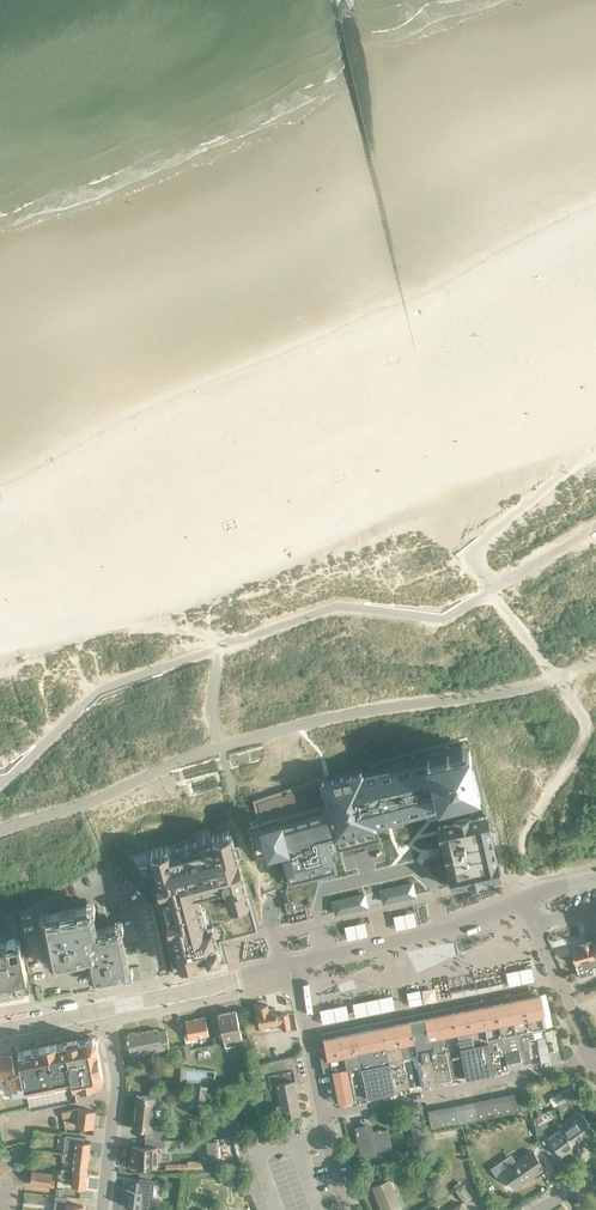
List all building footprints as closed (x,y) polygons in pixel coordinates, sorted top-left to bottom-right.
[(135,613),(152,610),(151,605),(134,608),(135,613)] [(258,822),(250,824),(251,830),(257,852),(269,849),(277,847),(281,846),(282,851),(279,852),(274,853),(275,857),(279,856),(284,855),(288,872),(290,880),(335,869),(332,860),(330,852),(334,850),(342,848),(376,839),(379,838),(375,822),(385,819),(384,818),(383,815),(386,814),(388,814),(389,818),(422,810),(420,805),(425,804),(426,806),(427,808),(441,805),(439,799),(444,798),(445,798),(446,798),(457,795),(460,794),(472,791),(473,790),(480,789),(478,781),(471,754),(469,747),(468,747),(428,758),(427,758),(427,759),(363,776),(362,773),(363,773),(363,771),(361,772),(361,771),(359,772),(352,774),(350,774),(343,776),(340,777),(333,778),(331,779),(324,781),(321,782),(322,782),(257,802),(261,818),(259,819),(260,822),(258,822)] [(346,873),(281,890),(289,919),(486,867),(461,761),(327,796),(338,839),(339,846),(340,849),(346,873)] [(152,849),(128,856),(142,880),(149,878),(174,973),(225,960),(222,950),(220,942),(219,939),(256,930),(248,899),(231,834),(231,833),(229,825),(192,834),(193,838),(161,847),(152,849)] [(412,883),(380,890),(383,902),(415,895),(412,883)] [(364,894),(333,901),(335,913),(367,906),(364,894)] [(90,931),(96,929),(91,906),(44,916),(53,959),(57,962),(89,955),(95,954),(90,931)] [(95,954),(89,955),(93,976),(97,978),(126,972),(128,968),(119,925),(96,929),(90,931),(95,954)] [(1,985),(0,982),(6,981),(6,982),(10,985),(13,981),(13,980),(27,977),(19,940),(0,944),(0,985),(1,985)] [(592,968),(595,967),(595,953),(594,945),(592,945),(591,942),(583,944),(579,945),(580,948),(571,951),(576,973),(577,972),(578,975),(579,978),(593,974),(592,968)] [(519,975),(512,977),(515,991),(522,990),(519,975)] [(483,982),(486,997),(495,995),(492,980),(483,982)] [(479,1000),(478,984),(468,985),(469,1001),(479,1000)] [(537,994),(509,1000),(516,1034),(533,1031),(544,1028),(539,1005),(537,994)] [(409,1013),(416,1011),(412,997),(406,998),(409,1013)] [(416,998),(416,1011),(429,1010),(429,998),(416,998)] [(496,1003),(502,1037),(516,1034),(509,1000),(496,1003)] [(388,1016),(400,1014),(399,1002),(386,1003),(388,1016)] [(481,1006),(488,1040),(502,1037),(496,1003),(481,1006)] [(268,1009),(267,1005),(256,1007),(260,1027),(281,1022),(283,1030),(290,1029),(287,1014),(276,1016),(274,1008),(268,1009)] [(591,1029),(595,1028),(595,1005),(588,1006),(591,1029)] [(481,1006),(453,1012),(460,1045),(474,1042),(488,1040),(481,1006)] [(310,1011),(314,1027),(333,1023),(329,1007),(310,1011)] [(236,1011),(218,1015),(220,1027),(221,1027),(225,1046),(224,1046),(225,1047),(236,1044),(236,1045),(236,1044),(242,1043),(243,1043),(240,1030),(236,1011)] [(439,1014),(446,1048),(460,1045),(453,1012),(452,1012),(439,1014)] [(439,1014),(425,1017),(432,1051),(446,1048),(439,1014)] [(418,1056),(424,1087),(429,1086),(428,1084),(437,1082),(438,1084),(433,1057),(432,1051),(425,1017),(411,1020),(417,1054),(418,1056)] [(188,1035),(184,1036),(185,1043),(197,1041),(196,1038),(209,1035),(205,1018),(185,1022),(188,1035)] [(397,1023),(404,1056),(417,1054),(411,1020),(397,1023)] [(397,1023),(382,1026),(389,1059),(404,1056),(397,1023)] [(354,1032),(361,1065),(389,1059),(382,1026),(354,1032)] [(152,1052),(169,1048),(166,1031),(158,1032),(157,1029),(135,1034),(135,1032),(129,1033),(129,1035),(126,1036),(130,1054),(151,1049),(152,1052)] [(533,1031),(516,1034),(518,1042),(518,1044),(522,1066),(532,1064),(529,1049),(525,1050),(523,1041),(534,1039),(533,1031)] [(361,1065),(354,1032),(340,1035),(347,1067),(361,1065)] [(516,1034),(502,1037),(503,1039),(509,1070),(522,1068),(522,1066),(518,1044),(518,1042),(516,1034)] [(340,1035),(326,1038),(327,1047),(330,1059),(332,1070),(346,1067),(347,1067),(340,1035)] [(502,1037),(488,1040),(488,1042),(494,1071),(494,1073),(504,1071),(509,1070),(503,1039),(502,1037)] [(19,1053),(18,1054),(22,1075),(25,1090),(28,1089),(48,1085),(51,1084),(69,1081),(72,1080),(65,1044),(64,1044),(63,1044),(62,1042),(62,1040),(61,1038),(35,1043),(36,1047),(36,1050),(33,1051),(32,1051),(24,1052),(19,1053)] [(72,1080),(73,1086),(102,1081),(96,1046),(97,1044),(96,1040),(92,1038),(88,1038),(87,1040),(79,1041),(76,1039),(68,1041),(66,1044),(65,1044),(72,1080)] [(545,1038),(538,1039),(539,1046),(547,1045),(545,1038)] [(474,1042),(460,1045),(460,1047),(466,1077),(466,1078),(494,1073),(494,1071),(488,1042),(488,1040),(474,1042)] [(183,1059),(189,1057),(187,1045),(181,1046),(183,1059)] [(460,1045),(446,1048),(446,1050),(452,1080),(466,1077),(460,1047),(460,1045)] [(550,1060),(547,1046),(538,1048),(541,1062),(550,1060)] [(324,1048),(318,1049),(323,1072),(332,1070),(330,1059),(327,1047),(324,1048)] [(446,1048),(432,1051),(433,1057),(438,1084),(452,1081),(452,1080),(446,1050),(446,1048)] [(417,1054),(404,1056),(404,1059),(410,1089),(414,1088),(414,1087),(423,1085),(423,1087),(424,1087),(418,1056),(417,1054)] [(25,1090),(22,1075),(16,1076),(12,1056),(0,1058),(0,1078),(8,1076),(11,1093),(25,1090)] [(296,1056),(266,1062),(253,1064),(258,1090),(278,1087),(281,1104),(278,1105),(280,1117),(301,1113),(294,1080),(301,1079),(296,1056)] [(404,1056),(389,1059),(390,1062),(395,1092),(400,1091),(399,1089),(409,1087),(409,1089),(410,1089),(404,1059),(404,1056)] [(389,1059),(361,1065),(361,1068),(364,1080),(367,1096),(367,1098),(395,1092),(390,1062),(389,1059)] [(347,1067),(346,1067),(347,1070),(353,1099),(367,1096),(364,1080),(361,1068),(361,1065),(347,1067)] [(346,1067),(332,1070),(339,1103),(353,1100),(353,1099),(347,1070),(346,1067)] [(252,1070),(241,1072),(243,1082),(254,1079),(252,1070)] [(173,1073),(172,1085),(200,1087),(201,1075),(173,1073)] [(137,1095),(135,1111),(153,1113),(155,1098),(165,1099),(165,1091),(150,1089),(150,1096),(137,1095)] [(559,1104),(574,1098),(570,1089),(556,1096),(559,1104)] [(518,1095),(521,1111),(530,1109),(526,1093),(518,1095)] [(518,1095),(509,1096),(513,1113),(521,1111),(518,1095)] [(509,1096),(500,1098),(504,1115),(513,1113),(509,1096)] [(500,1098),(491,1100),(494,1117),(504,1115),(500,1098)] [(546,1111),(552,1108),(549,1099),(542,1101),(546,1111)] [(491,1100),(483,1102),(486,1118),(494,1117),(491,1100)] [(483,1102),(473,1104),(477,1120),(486,1118),(483,1102)] [(477,1120),(473,1104),(465,1106),(468,1122),(477,1120)] [(465,1106),(456,1107),(459,1124),(468,1122),(465,1106)] [(539,1106),(531,1109),(535,1117),(542,1114),(539,1106)] [(588,1108),(592,1117),(595,1115),(595,1113),(592,1106),(588,1108)] [(456,1107),(447,1109),(450,1126),(459,1124),(456,1107)] [(78,1115),(77,1127),(92,1129),(94,1111),(79,1109),(79,1108),(61,1112),(62,1118),(78,1115)] [(447,1109),(438,1111),(441,1128),(450,1126),(447,1109)] [(135,1111),(133,1129),(145,1130),(145,1138),(160,1139),(161,1131),(152,1130),(153,1113),(135,1111)] [(441,1128),(438,1111),(428,1113),(432,1130),(441,1128)] [(582,1115),(564,1128),(566,1131),(564,1133),(573,1147),(594,1133),(582,1115)] [(413,1135),(422,1133),(418,1116),(409,1118),(413,1135)] [(540,1116),(533,1118),(536,1124),(542,1121),(540,1116)] [(228,1131),(225,1118),(216,1119),(218,1133),(228,1131)] [(375,1148),(391,1145),(388,1130),(369,1134),(367,1126),(356,1129),(361,1158),(377,1154),(375,1148)] [(566,1131),(564,1128),(549,1138),(561,1156),(573,1147),(564,1133),(566,1131)] [(33,1129),(32,1137),(42,1138),(43,1131),(33,1129)] [(65,1135),(63,1154),(64,1154),(74,1155),(75,1154),(89,1156),(91,1143),(84,1142),(84,1137),(65,1135)] [(160,1139),(145,1138),(144,1148),(133,1147),(132,1158),(131,1158),(131,1167),(157,1167),(157,1148),(164,1148),(164,1140),(160,1139)] [(216,1141),(206,1141),(207,1159),(217,1158),(216,1141)] [(514,1188),(544,1168),(532,1151),(503,1171),(514,1188)] [(89,1156),(75,1154),(74,1155),(64,1154),(63,1161),(73,1162),(72,1171),(87,1172),(89,1156)] [(186,1165),(166,1165),(164,1166),(164,1171),(201,1169),(201,1162),(186,1162),(186,1165)] [(54,1186),(54,1179),(51,1179),(52,1173),(33,1170),(31,1183),(54,1186)] [(62,1170),(61,1174),(61,1178),(73,1180),(72,1187),(85,1189),(87,1172),(72,1171),(62,1170)] [(125,1188),(123,1204),(150,1208),(153,1182),(136,1180),(135,1189),(126,1188),(125,1188)] [(401,1208),(390,1180),(372,1187),(381,1209),(395,1209),(401,1208)] [(433,1180),(423,1183),(426,1190),(427,1190),(435,1187),(433,1180)] [(245,1181),(234,1184),(238,1195),(249,1192),(245,1181)] [(464,1202),(471,1197),(463,1185),(456,1189),(464,1202)] [(28,1194),(27,1201),(40,1202),(41,1195),(28,1194)] [(53,1209),(83,1209),(83,1207),(64,1205),(65,1196),(61,1195),(55,1195),(53,1209)]
